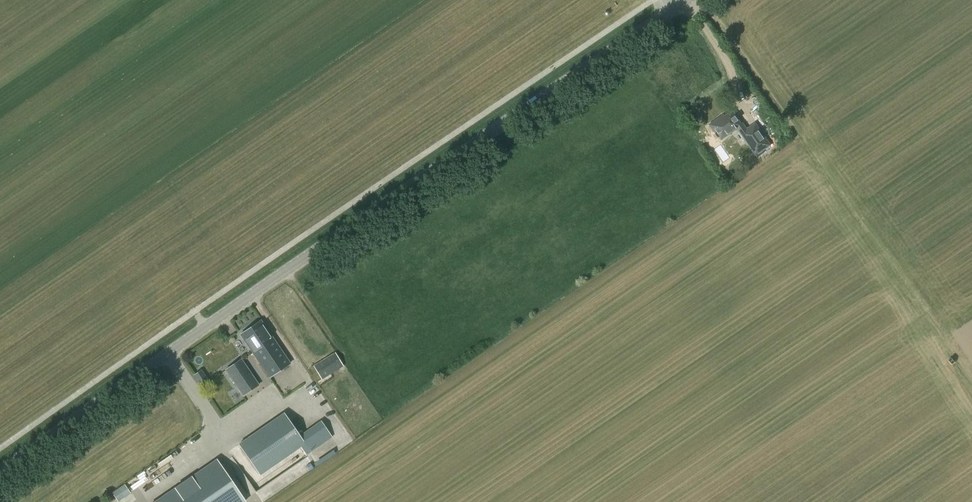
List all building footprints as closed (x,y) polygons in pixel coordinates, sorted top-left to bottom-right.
[(756,156),(771,145),(756,122),(747,128),(734,109),(710,124),(715,132),(716,132),(721,140),(738,129),(756,156)] [(269,377),(290,363),(261,320),(240,334),(269,377)] [(322,379),(343,366),(335,352),(313,365),(322,379)] [(225,369),(242,395),(258,384),(241,358),(225,369)] [(209,381),(207,377),(199,382),(202,386),(209,381)] [(240,392),(232,397),(235,402),(245,396),(247,399),(267,386),(264,381),(242,395),(240,392)] [(263,426),(239,443),(261,476),(306,445),(283,413),(263,426)] [(285,471),(292,481),(315,466),(308,456),(285,471)] [(244,500),(215,459),(158,499),(160,501),(242,501),(244,500)] [(130,493),(124,484),(112,492),(118,501),(130,493)]
